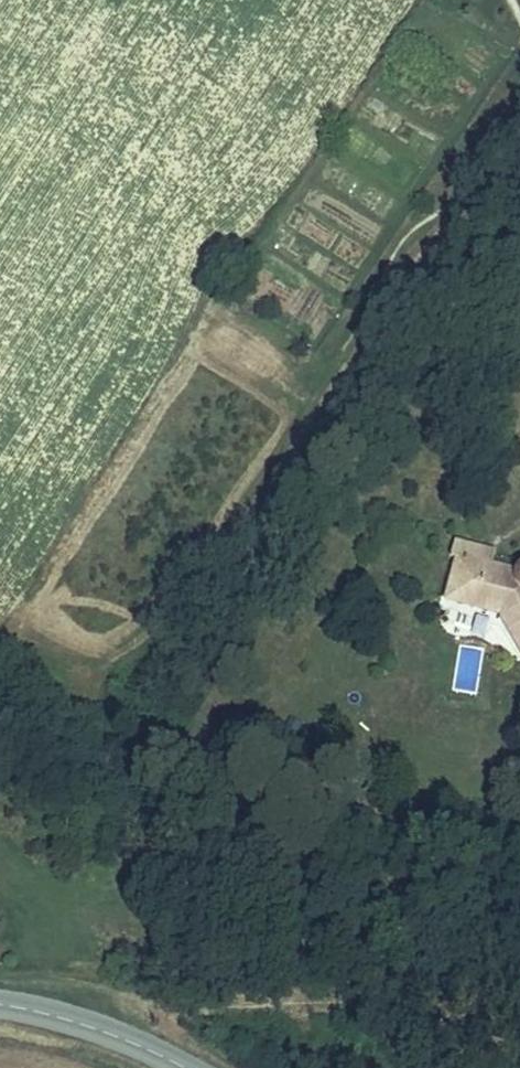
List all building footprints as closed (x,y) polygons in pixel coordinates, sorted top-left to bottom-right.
[(453,561),(463,563),(454,603),(505,617),(519,642),(519,572),(484,562),(486,553),(458,545),(453,561)]
